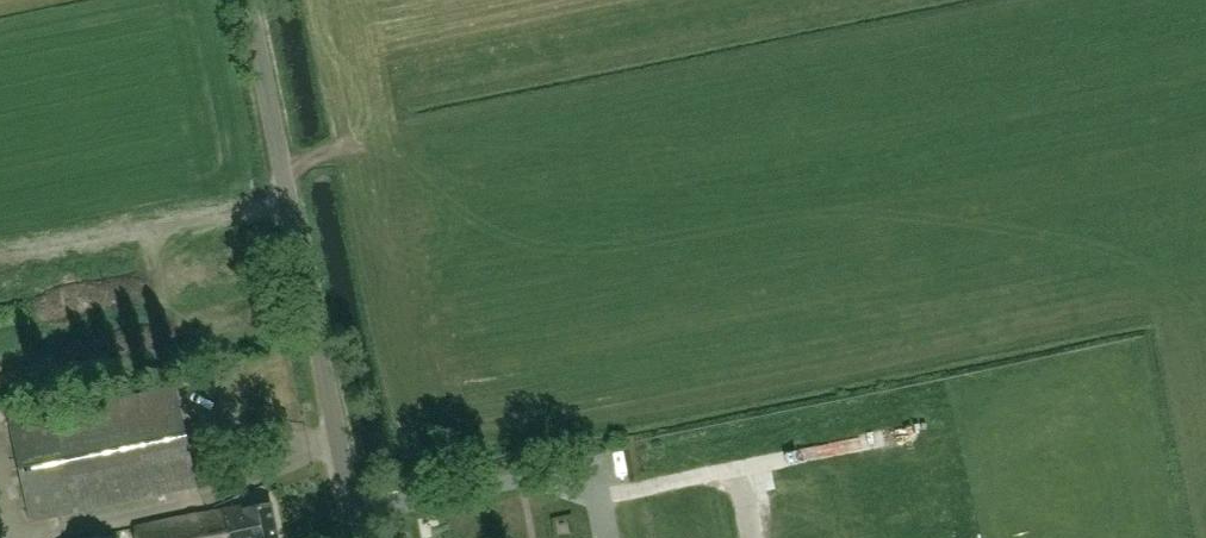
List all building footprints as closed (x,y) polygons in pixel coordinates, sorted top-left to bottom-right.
[(175,385),(9,421),(31,521),(196,485),(175,385)] [(135,527),(137,537),(279,537),(271,503),(248,508),(247,504),(135,527)]
